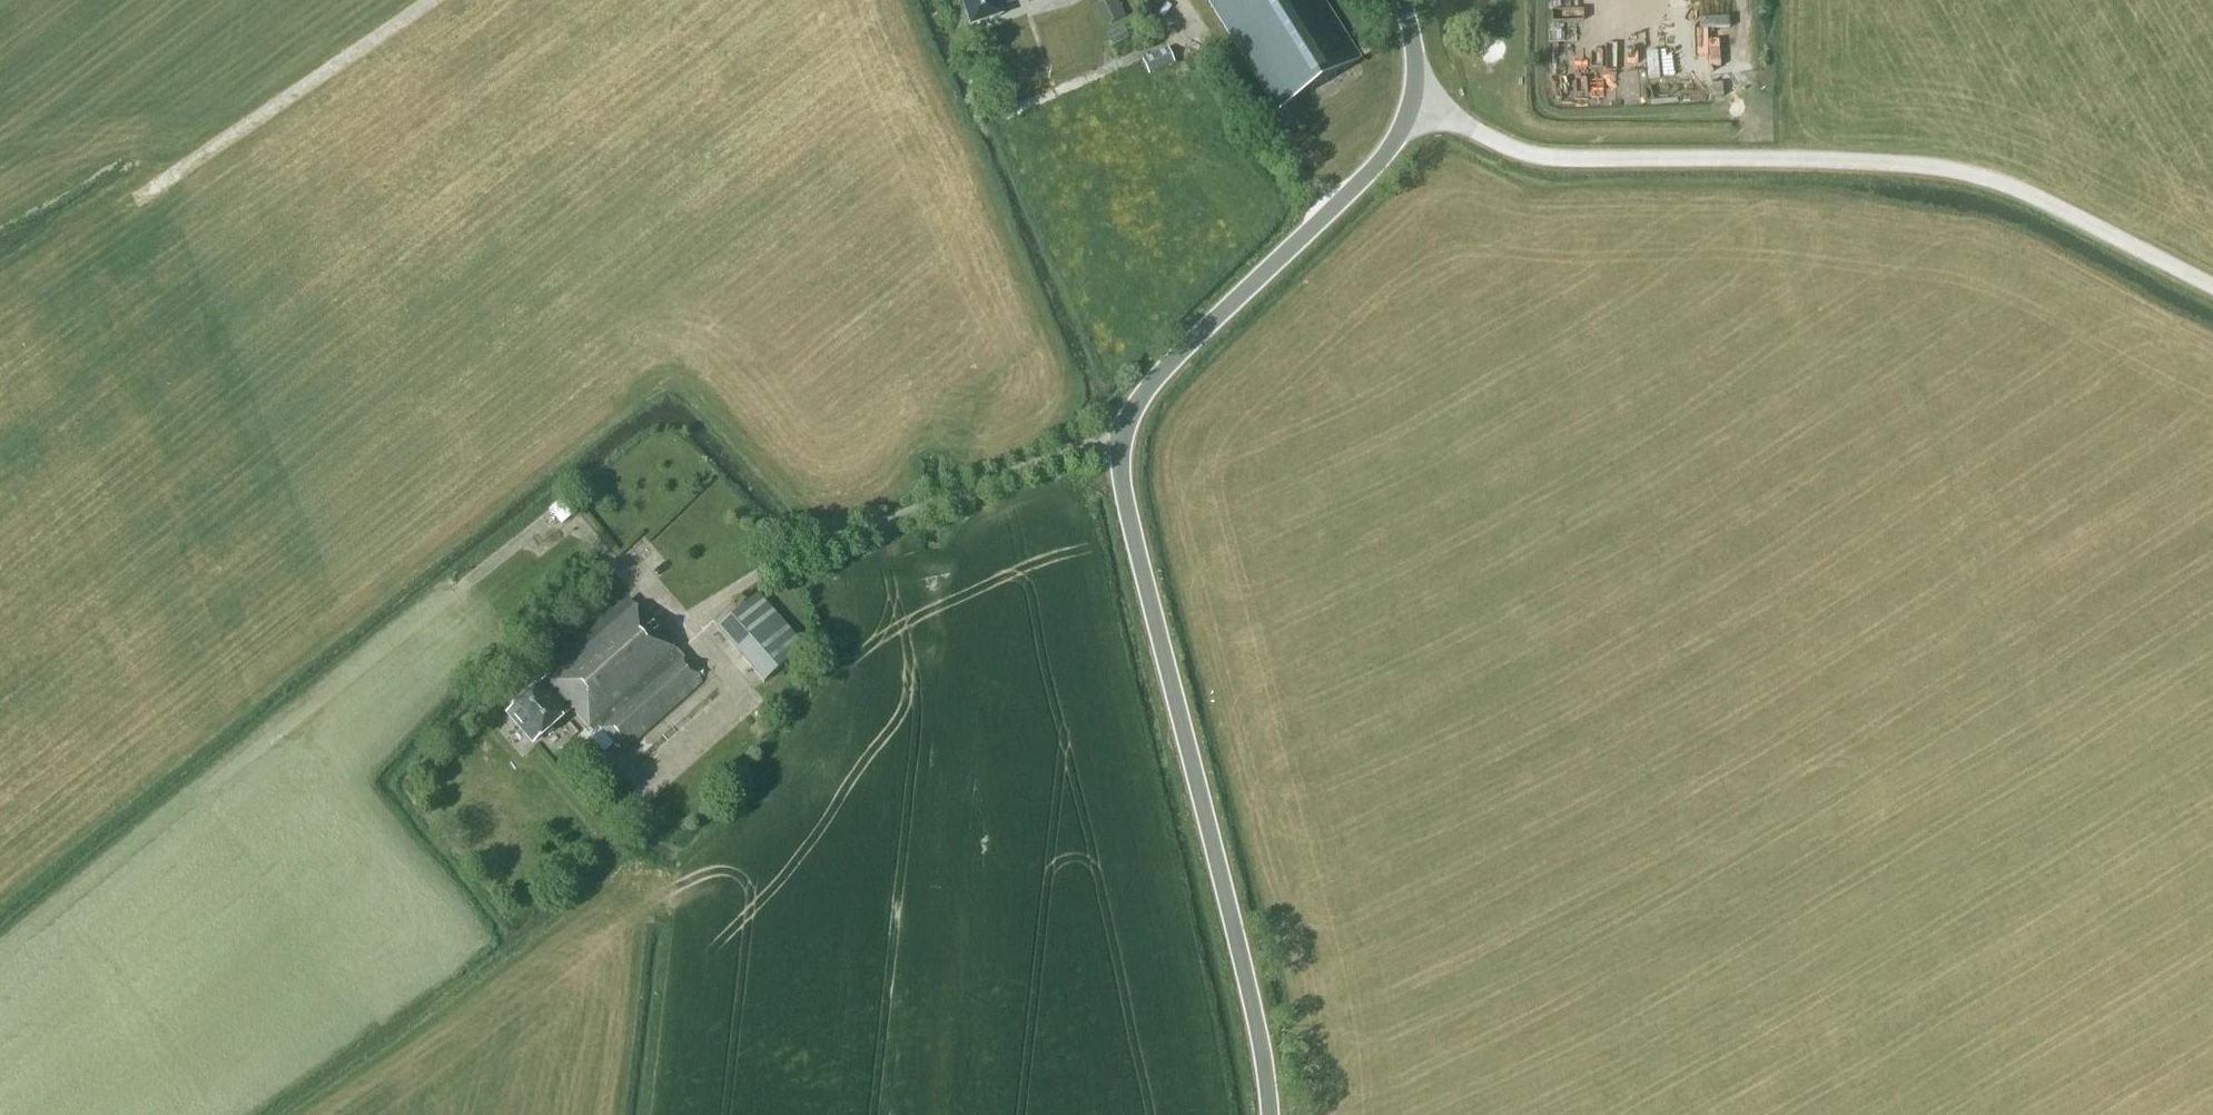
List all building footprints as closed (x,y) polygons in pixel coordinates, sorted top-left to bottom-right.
[(971,25),(1000,15),(997,7),(1017,0),(963,0),(971,25)] [(1126,15),(1119,0),(1104,0),(1102,1),(1112,22),(1126,15)] [(1323,0),(1208,0),(1277,111),(1360,59),(1323,0)] [(1174,62),(1167,48),(1142,59),(1149,74),(1174,62)] [(806,647),(758,593),(716,630),(764,684),(806,647)] [(702,681),(630,600),(549,669),(553,674),(509,714),(534,741),(571,708),(593,732),(590,735),(605,751),(615,742),(623,751),(702,681)]
